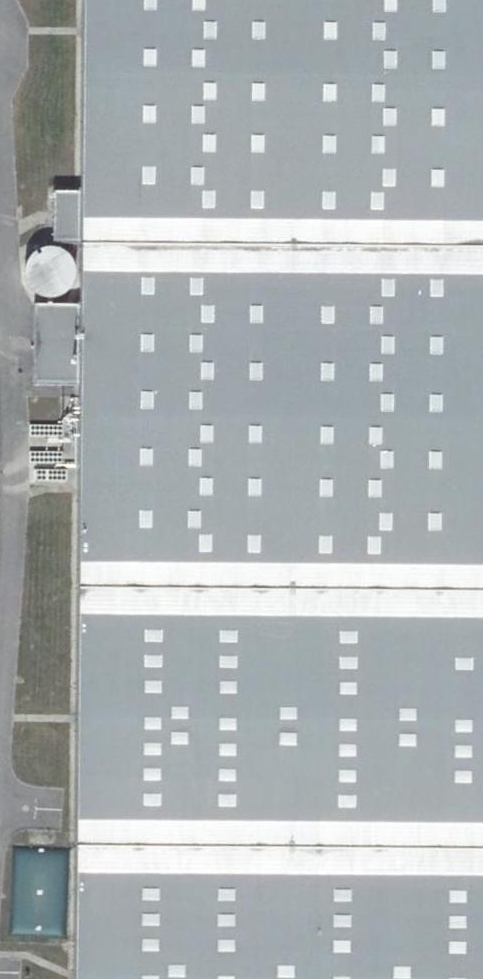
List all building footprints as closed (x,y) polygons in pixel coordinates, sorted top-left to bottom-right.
[(70,665),(65,665),(64,978),(482,978),(482,0),(72,0),(70,665)]
